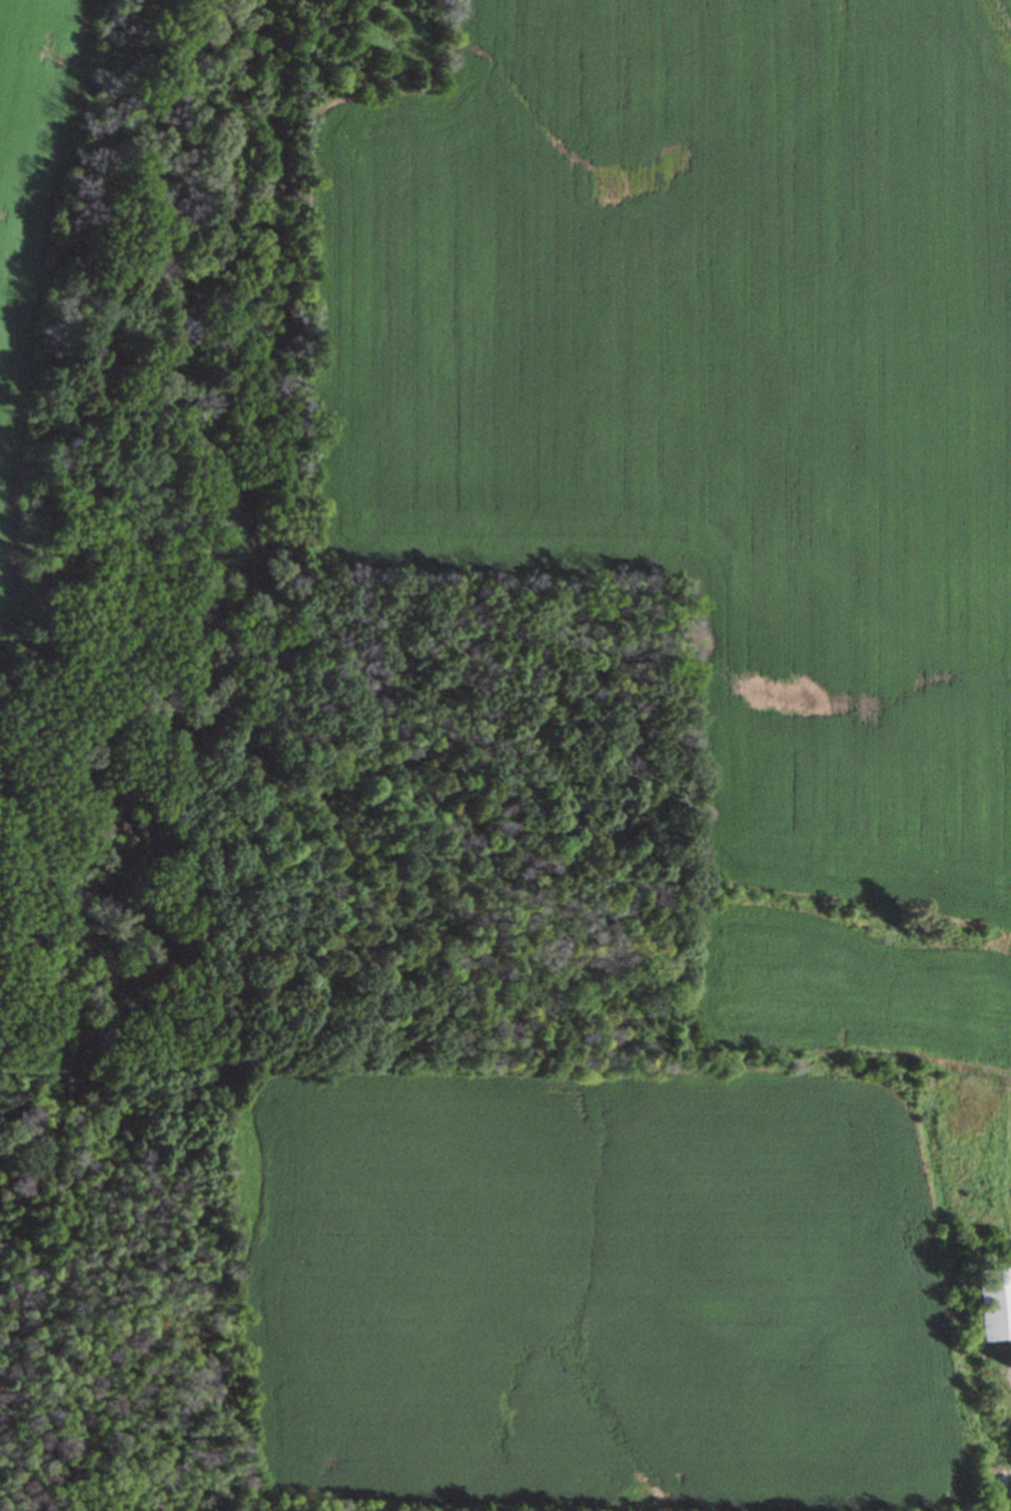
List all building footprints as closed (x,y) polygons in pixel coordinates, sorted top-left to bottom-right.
[(979,1343),(1010,1341),(1010,1269),(975,1272),(979,1343)]
